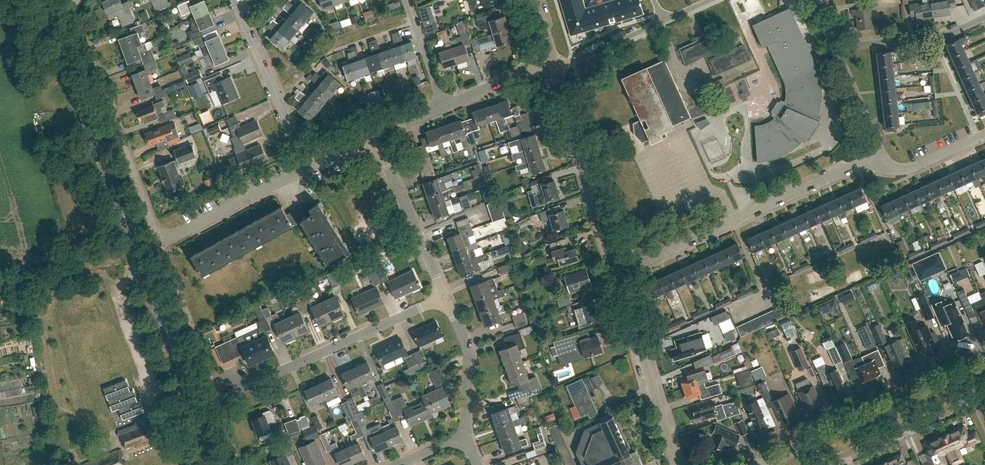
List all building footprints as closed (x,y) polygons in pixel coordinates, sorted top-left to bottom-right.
[(102,2),(108,14),(110,19),(118,16),(123,25),(135,20),(129,8),(124,10),(123,7),(120,0),(107,0),(102,2)] [(151,1),(155,12),(171,5),(170,2),(168,3),(167,0),(150,0),(151,1)] [(189,21),(209,12),(203,0),(191,6),(188,0),(177,5),(182,16),(193,11),(196,18),(189,20),(189,21)] [(334,5),(333,0),(320,0),(323,9),(334,5)] [(470,9),(491,3),(490,0),(467,0),(470,9)] [(611,1),(617,22),(629,18),(624,0),(614,0),(611,1)] [(629,18),(643,14),(641,4),(640,2),(639,0),(624,0),(629,18)] [(934,17),(951,14),(950,8),(956,7),(954,0),(939,0),(928,2),(930,8),(932,8),(934,17)] [(974,10),(984,5),(984,0),(969,0),(974,10)] [(611,1),(597,5),(603,26),(617,22),(611,1)] [(286,5),(305,21),(313,12),(302,2),(297,8),(288,2),(286,5)] [(934,17),(932,8),(930,8),(928,2),(910,5),(912,16),(916,15),(917,19),(933,16),(934,17)] [(298,30),(305,21),(286,5),(283,8),(290,15),(286,20),(283,18),(298,30)] [(568,9),(563,11),(565,15),(571,35),(582,32),(576,11),(579,10),(585,9),(585,8),(584,5),(579,6),(576,7),(572,8),(568,9)] [(585,8),(585,9),(586,13),(587,17),(589,21),(590,25),(591,29),(603,26),(597,5),(585,8)] [(763,160),(769,159),(775,157),(775,158),(775,157),(781,155),(786,152),(791,149),(791,150),(792,150),(791,149),(796,145),(800,142),(804,137),(805,138),(807,140),(808,140),(807,139),(811,129),(818,121),(819,122),(819,121),(816,120),(815,119),(817,114),(819,108),(820,103),(821,103),(821,102),(820,102),(821,97),(821,91),(820,85),(821,85),(821,84),(820,85),(819,79),(818,73),(816,68),(817,67),(816,67),(809,52),(810,51),(809,52),(802,38),(803,37),(802,37),(796,23),(797,23),(796,23),(795,23),(789,9),(790,9),(790,8),(752,25),(753,26),(753,25),(763,46),(762,47),(763,47),(767,45),(770,52),(783,80),(784,83),(785,86),(785,89),(786,92),(787,92),(786,95),(786,98),(785,101),(780,100),(771,115),(775,118),(772,120),(769,122),(767,124),(766,123),(763,124),(760,125),(758,125),(754,126),(757,162),(758,162),(758,161),(763,160)] [(871,28),(869,9),(851,10),(852,15),(856,14),(857,29),(871,28)] [(147,10),(139,13),(142,21),(150,18),(147,10)] [(579,10),(576,11),(582,32),(585,31),(584,26),(583,23),(582,19),(581,15),(579,10)] [(191,41),(203,35),(201,30),(214,24),(209,12),(189,21),(192,27),(191,28),(192,30),(187,32),(191,41)] [(494,33),(508,29),(504,16),(490,21),(488,15),(476,19),(478,25),(479,28),(482,30),(492,27),(494,33)] [(290,39),(298,30),(283,18),(278,24),(273,20),(270,23),(290,39)] [(452,49),(457,63),(469,59),(465,45),(470,43),(466,31),(462,20),(458,22),(462,33),(460,33),(461,37),(457,38),(459,46),(452,49)] [(282,49),(290,39),(270,23),(268,26),(275,33),(270,39),(282,49)] [(124,51),(137,46),(142,44),(139,37),(142,36),(141,33),(144,31),(142,24),(130,28),(132,34),(119,39),(124,51)] [(494,33),(477,38),(479,44),(495,39),(497,46),(512,41),(508,29),(494,33)] [(452,49),(446,30),(437,33),(439,40),(444,38),(446,44),(445,44),(447,50),(440,53),(444,67),(457,63),(452,49)] [(405,60),(417,56),(411,41),(404,44),(399,32),(395,33),(405,60)] [(717,46),(711,32),(704,35),(705,37),(704,38),(679,49),(684,63),(686,61),(687,63),(704,56),(707,61),(714,76),(750,59),(740,37),(740,36),(717,46)] [(394,64),(405,60),(395,33),(392,34),(395,47),(388,50),(394,64)] [(203,56),(211,53),(223,47),(218,35),(205,41),(203,35),(191,41),(192,40),(195,46),(198,45),(203,56)] [(951,56),(964,50),(961,45),(968,42),(966,36),(959,39),(958,38),(946,44),(951,56)] [(394,64),(388,50),(382,52),(376,40),(373,41),(382,68),(394,64)] [(471,42),(475,53),(481,51),(477,40),(471,42)] [(371,72),(382,68),(373,41),(369,42),(373,55),(366,58),(371,72)] [(155,60),(159,58),(157,53),(153,55),(151,49),(147,50),(144,43),(142,44),(137,46),(124,51),(128,63),(141,58),(143,64),(155,60)] [(360,76),(371,72),(366,58),(359,60),(355,52),(358,51),(356,46),(350,49),(351,52),(360,76)] [(211,53),(203,56),(206,63),(208,67),(215,64),(216,64),(228,59),(223,47),(211,53)] [(956,67),(969,61),(964,50),(951,56),(956,67)] [(878,65),(892,64),(891,51),(876,52),(878,65)] [(348,80),(360,76),(351,52),(347,53),(350,63),(343,66),(348,80)] [(184,55),(178,58),(181,65),(187,62),(184,55)] [(333,65),(327,57),(322,61),(327,69),(333,65)] [(691,117),(665,59),(647,67),(622,78),(622,79),(623,79),(631,94),(629,95),(630,100),(633,104),(635,103),(641,118),(642,119),(633,123),(639,130),(640,134),(642,142),(649,139),(651,144),(663,139),(663,138),(667,136),(665,132),(674,128),(673,126),(691,117)] [(158,67),(155,60),(143,64),(145,69),(132,74),(137,87),(150,82),(147,75),(155,72),(154,69),(158,67)] [(961,78),(974,73),(969,61),(956,67),(961,78)] [(186,64),(180,66),(183,74),(189,72),(186,64)] [(879,77),(893,76),(892,64),(878,65),(879,77)] [(188,83),(203,77),(199,69),(184,75),(188,83)] [(313,76),(333,92),(341,83),(326,70),(321,76),(316,73),(313,76)] [(966,90),(979,84),(974,73),(961,78),(966,90)] [(220,81),(218,75),(204,81),(210,93),(215,91),(221,104),(239,97),(230,76),(220,81)] [(325,101),(333,92),(313,76),(310,79),(318,86),(313,91),(325,101)] [(880,89),(895,88),(893,76),(879,77),(880,89)] [(150,82),(137,87),(141,99),(154,94),(154,93),(162,91),(160,86),(152,88),(150,82)] [(194,99),(203,95),(198,82),(188,86),(194,99)] [(167,95),(178,89),(175,84),(164,89),(167,95)] [(971,101),(984,95),(979,84),(966,90),(971,101)] [(179,98),(187,95),(185,88),(177,91),(179,98)] [(882,102),(896,100),(895,88),(880,89),(882,102)] [(318,111),(325,101),(313,91),(309,97),(300,91),(298,94),(318,111)] [(310,120),(318,111),(298,94),(295,97),(303,104),(298,110),(310,120)] [(971,101),(977,113),(977,112),(979,117),(984,114),(984,111),(984,109),(984,95),(971,101)] [(158,117),(162,116),(165,122),(176,118),(173,109),(168,111),(163,113),(161,107),(165,105),(163,100),(153,104),(153,105),(138,111),(141,120),(143,119),(145,123),(158,118),(158,117)] [(496,104),(505,131),(510,129),(505,116),(512,113),(508,100),(496,104)] [(883,114),(897,112),(896,100),(882,102),(883,114)] [(913,103),(913,111),(931,109),(930,101),(913,103)] [(501,132),(505,131),(496,104),(485,108),(489,121),(496,119),(498,125),(501,132)] [(515,116),(521,115),(518,106),(517,106),(512,107),(515,116)] [(478,125),(489,121),(485,108),(473,112),(475,117),(469,119),(475,139),(479,137),(477,130),(479,129),(478,125)] [(897,112),(883,114),(884,120),(885,126),(886,126),(886,131),(894,130),(893,126),(899,125),(897,112)] [(517,122),(529,119),(527,113),(521,115),(515,116),(517,122)] [(236,114),(226,119),(229,126),(239,121),(236,114)] [(701,129),(710,123),(708,118),(698,123),(699,125),(701,129)] [(454,138),(465,134),(468,133),(470,140),(472,145),(476,144),(475,139),(469,119),(461,122),(461,120),(449,124),(454,138)] [(519,128),(531,125),(529,119),(517,122),(519,128)] [(201,121),(189,126),(192,133),(204,128),(201,121)] [(237,148),(244,145),(243,143),(262,135),(256,121),(241,127),(239,123),(229,127),(233,137),(231,138),(237,148)] [(181,141),(179,135),(174,122),(155,130),(156,131),(147,135),(150,144),(159,141),(159,142),(167,140),(169,145),(181,141)] [(220,123),(208,128),(210,134),(222,129),(220,123)] [(458,151),(454,138),(449,124),(438,128),(442,141),(442,142),(444,147),(451,145),(454,153),(458,151)] [(531,125),(519,128),(521,135),(533,131),(531,125)] [(424,148),(442,142),(442,141),(438,128),(426,132),(428,138),(421,140),(424,148)] [(677,134),(680,141),(688,137),(685,130),(677,134)] [(525,150),(539,146),(535,134),(508,142),(510,147),(523,143),(525,150)] [(178,163),(196,156),(192,144),(174,151),(177,160),(173,161),(173,160),(158,166),(162,175),(161,175),(164,183),(165,183),(168,192),(183,187),(182,185),(184,184),(182,178),(180,179),(175,166),(179,164),(178,163)] [(244,145),(237,148),(234,149),(242,170),(267,159),(261,146),(247,152),(244,145)] [(523,163),(542,158),(539,146),(525,150),(512,154),(514,159),(521,157),(523,163)] [(419,167),(431,163),(429,157),(419,161),(417,161),(419,167)] [(542,158),(523,163),(516,166),(517,171),(525,168),(530,167),(533,173),(546,169),(542,158)] [(982,159),(970,165),(976,177),(981,175),(984,182),(984,167),(982,159)] [(663,173),(671,169),(667,161),(659,165),(663,173)] [(421,173),(433,169),(431,163),(419,167),(421,173)] [(965,182),(976,177),(970,165),(959,170),(965,182)] [(433,169),(421,173),(423,179),(435,175),(433,169)] [(954,188),(965,182),(959,170),(948,175),(954,188)] [(446,188),(444,182),(451,179),(450,174),(423,183),(427,195),(446,188)] [(943,193),(954,188),(948,175),(937,180),(943,193)] [(549,202),(548,199),(559,196),(554,180),(542,184),(540,179),(530,182),(533,193),(543,189),(544,192),(537,194),(540,205),(549,202)] [(932,198),(943,193),(937,180),(926,185),(932,198)] [(921,203),(932,198),(926,185),(915,190),(921,203)] [(431,206),(445,202),(444,202),(450,200),(448,193),(455,190),(454,186),(446,188),(427,195),(431,206)] [(849,193),(855,206),(867,201),(861,188),(849,193)] [(910,208),(921,203),(915,190),(904,195),(910,208)] [(844,211),(855,206),(849,193),(838,198),(844,211)] [(898,213),(910,208),(904,195),(893,200),(898,213)] [(450,200),(444,202),(445,202),(431,206),(435,218),(449,214),(446,207),(459,202),(458,197),(450,200)] [(843,211),(844,211),(838,198),(827,203),(832,216),(838,214),(841,219),(846,217),(843,211)] [(489,211),(501,206),(499,200),(487,204),(489,211)] [(887,218),(898,213),(893,200),(881,205),(887,218)] [(322,207),(319,203),(310,209),(314,215),(308,218),(303,221),(301,221),(330,265),(351,252),(322,207)] [(306,203),(301,206),(308,218),(314,215),(310,209),(306,203)] [(821,221),(832,216),(827,203),(815,208),(821,221)] [(295,209),(303,221),(308,218),(301,206),(295,209)] [(491,216),(503,212),(501,206),(489,211),(491,216)] [(252,223),(262,242),(292,226),(292,227),(297,224),(293,217),(289,219),(286,214),(282,207),(252,223)] [(810,226),(821,221),(815,208),(804,213),(810,226)] [(297,224),(301,221),(303,221),(295,209),(290,212),(293,217),(297,224)] [(555,230),(568,225),(563,210),(550,214),(549,210),(540,212),(542,222),(551,219),(555,230)] [(505,218),(503,212),(491,216),(493,222),(505,218)] [(799,231),(810,226),(804,213),(793,218),(799,231)] [(458,228),(470,224),(468,218),(456,222),(458,228)] [(788,236),(799,231),(793,218),(782,223),(788,236)] [(975,224),(977,230),(984,226),(982,221),(975,224)] [(232,259),(262,242),(252,223),(222,240),(232,259)] [(776,241),(788,236),(782,223),(770,228),(776,241)] [(452,250),(471,244),(468,237),(474,235),(470,224),(458,228),(460,233),(447,238),(452,250)] [(960,231),(962,236),(970,233),(968,227),(960,231)] [(765,247),(776,241),(770,228),(759,233),(765,247)] [(952,234),(955,240),(962,236),(960,231),(952,234)] [(868,235),(870,240),(878,237),(876,232),(868,235)] [(753,252),(765,247),(759,233),(748,239),(753,252)] [(862,244),(870,240),(868,235),(860,239),(862,244)] [(938,241),(940,246),(948,243),(946,237),(938,241)] [(557,249),(556,247),(568,243),(566,238),(549,243),(552,251),(551,251),(554,260),(558,259),(560,266),(578,260),(575,248),(565,251),(563,247),(557,249)] [(202,275),(232,259),(222,240),(192,257),(202,275)] [(901,256),(908,253),(902,240),(895,243),(901,256)] [(940,246),(938,241),(930,244),(933,250),(940,246)] [(456,263),(476,257),(474,250),(478,248),(476,242),(471,244),(452,250),(456,263)] [(845,245),(848,250),(856,247),(853,242),(845,245)] [(732,262),(743,256),(737,243),(726,249),(732,262)] [(512,245),(506,247),(510,258),(516,256),(512,245)] [(840,254),(848,250),(845,245),(837,249),(840,254)] [(916,251),(918,256),(926,253),(923,248),(916,251)] [(720,267),(732,262),(726,249),(714,254),(720,267)] [(910,260),(918,256),(916,251),(908,255),(910,260)] [(823,255),(825,261),(833,257),(831,252),(823,255)] [(709,272),(720,267),(714,254),(703,259),(709,272)] [(918,275),(929,270),(931,274),(944,268),(938,254),(914,264),(918,275)] [(481,255),(476,257),(456,263),(461,277),(473,272),(470,262),(473,260),(474,264),(483,261),(481,255)] [(817,264),(825,261),(823,255),(815,259),(817,264)] [(371,260),(382,282),(389,279),(382,265),(378,256),(371,260)] [(976,273),(984,269),(979,258),(971,261),(976,273)] [(698,277),(709,272),(703,259),(692,264),(698,277)] [(374,286),(382,282),(371,260),(364,263),(374,286)] [(801,266),(803,271),(811,267),(808,262),(801,266)] [(500,273),(512,270),(510,263),(498,267),(500,273)] [(687,282),(698,277),(692,264),(681,269),(687,282)] [(795,274),(803,271),(801,266),(793,269),(795,274)] [(951,275),(954,283),(970,276),(966,268),(951,275)] [(570,293),(592,286),(586,269),(564,276),(570,293)] [(675,287),(687,282),(681,269),(670,274),(675,287)] [(396,298),(420,287),(413,271),(388,281),(396,298)] [(778,276),(781,281),(789,277),(786,272),(778,276)] [(664,292),(675,287),(670,274),(658,279),(664,292)] [(773,285),(781,281),(778,276),(770,279),(773,285)] [(476,299),(491,294),(498,291),(496,285),(494,278),(487,281),(487,280),(471,286),(476,299)] [(653,297),(664,292),(658,279),(647,284),(653,297)] [(342,291),(337,280),(331,283),(333,288),(328,290),(330,299),(324,301),(332,319),(345,314),(336,294),(342,291)] [(361,317),(370,313),(369,311),(384,304),(376,287),(352,298),(360,315),(361,317)] [(745,291),(747,296),(755,293),(752,288),(745,291)] [(982,299),(971,304),(964,289),(958,292),(970,318),(978,315),(984,326),(984,306),(982,299)] [(476,299),(480,313),(496,307),(493,299),(505,295),(503,290),(498,291),(491,294),(476,299)] [(913,293),(917,303),(924,300),(920,290),(913,293)] [(739,300),(747,296),(745,291),(737,295),(739,300)] [(845,295),(848,303),(855,300),(852,292),(845,295)] [(560,307),(572,303),(569,293),(557,297),(560,307)] [(301,315),(307,312),(302,302),(299,296),(294,298),(297,304),(292,307),(293,315),(288,318),(296,336),(308,330),(301,315)] [(320,325),(332,319),(324,301),(319,304),(313,297),(302,302),(307,312),(313,310),(320,325)] [(722,301),(725,306),(732,303),(730,298),(722,301)] [(586,304),(584,300),(567,305),(568,305),(569,310),(573,309),(579,328),(592,324),(591,322),(597,320),(599,319),(596,310),(594,311),(591,303),(586,304)] [(933,305),(935,310),(942,325),(947,323),(955,340),(969,334),(954,302),(947,305),(944,300),(933,305)] [(717,310),(725,306),(722,301),(714,305),(717,310)] [(935,317),(929,304),(921,307),(926,320),(935,317)] [(786,305),(781,307),(786,317),(791,314),(790,314),(786,305)] [(268,307),(262,310),(266,318),(271,329),(277,327),(284,342),(296,336),(288,318),(282,320),(276,314),(272,316),(268,307)] [(496,307),(480,313),(485,326),(501,320),(507,317),(505,311),(498,313),(496,307)] [(776,309),(781,319),(786,317),(781,307),(776,309)] [(700,311),(702,317),(710,313),(708,308),(700,311)] [(781,319),(776,309),(772,312),(776,321),(781,319)] [(694,320),(702,317),(700,311),(692,315),(694,320)] [(715,324),(730,318),(726,311),(712,317),(715,324)] [(514,322),(525,318),(523,312),(512,316),(514,322)] [(767,314),(771,323),(776,321),(772,312),(767,314)] [(771,323),(767,314),(762,316),(766,326),(771,323)] [(237,325),(239,330),(244,328),(240,315),(229,318),(232,326),(237,325)] [(761,328),(766,326),(762,316),(757,319),(761,328)] [(271,329),(266,318),(257,322),(258,328),(250,332),(263,359),(275,353),(265,332),(271,329)] [(525,318),(514,322),(517,328),(528,324),(525,318)] [(678,322),(680,327),(688,323),(685,318),(678,322)] [(756,330),(761,328),(757,319),(752,321),(756,330)] [(918,330),(913,320),(905,324),(917,350),(924,346),(927,353),(937,348),(934,342),(938,340),(935,332),(928,335),(924,327),(918,330)] [(419,346),(442,336),(436,321),(413,332),(419,346)] [(752,333),(756,330),(752,321),(747,323),(752,333)] [(672,330),(680,327),(678,322),(670,325),(672,330)] [(742,325),(747,335),(752,333),(747,323),(742,325)] [(879,344),(887,341),(879,324),(872,328),(879,344)] [(524,335),(535,331),(533,325),(522,329),(524,335)] [(737,328),(742,337),(747,335),(742,325),(737,328)] [(727,341),(735,337),(732,330),(724,333),(727,341)] [(250,365),(263,359),(250,332),(221,345),(226,355),(242,348),(250,365)] [(506,368),(523,362),(518,350),(525,348),(520,332),(504,338),(507,348),(500,350),(506,368)] [(696,353),(706,349),(701,332),(675,341),(677,348),(671,350),(674,361),(696,354),(696,353)] [(871,334),(863,337),(868,349),(876,346),(871,334)] [(581,342),(579,335),(554,342),(555,346),(555,348),(557,355),(558,357),(582,349),(585,358),(603,353),(598,337),(581,342)] [(828,335),(818,339),(821,346),(831,342),(828,335)] [(419,364),(414,353),(408,355),(400,338),(376,349),(383,365),(403,356),(409,368),(419,364)] [(901,338),(887,345),(880,348),(886,360),(893,357),(897,366),(907,362),(907,361),(910,359),(908,353),(901,338)] [(836,346),(843,361),(843,362),(852,358),(845,342),(836,346)] [(835,365),(842,361),(835,345),(827,349),(835,365)] [(731,346),(712,355),(716,364),(735,355),(731,346)] [(810,366),(801,347),(791,352),(799,370),(810,366)] [(864,364),(871,378),(880,374),(877,368),(879,367),(885,365),(878,349),(861,357),(864,364)] [(414,353),(419,364),(424,361),(419,350),(414,353)] [(871,378),(864,364),(861,357),(844,364),(851,379),(859,375),(862,382),(871,378)] [(355,368),(363,385),(368,383),(367,380),(374,377),(368,362),(355,368)] [(506,368),(512,386),(519,383),(524,396),(527,394),(529,398),(542,393),(536,377),(529,379),(523,362),(506,368)] [(835,395),(845,390),(842,383),(844,382),(838,369),(829,373),(824,364),(816,368),(824,385),(830,382),(835,395)] [(688,377),(681,380),(684,389),(704,383),(708,382),(703,367),(686,372),(688,377)] [(355,368),(342,374),(353,397),(360,393),(361,397),(367,394),(363,385),(355,368)] [(423,397),(425,402),(430,413),(450,404),(441,383),(446,380),(441,368),(429,373),(437,390),(423,397)] [(597,387),(591,378),(583,382),(582,379),(567,386),(576,406),(577,406),(582,416),(588,414),(590,418),(598,414),(596,409),(592,401),(592,402),(588,393),(597,387)] [(325,399),(331,397),(332,399),(339,396),(331,379),(318,385),(325,399)] [(808,413),(823,406),(813,385),(811,386),(808,379),(796,384),(799,391),(799,392),(808,413)] [(148,439),(144,427),(139,414),(145,412),(142,403),(141,403),(140,400),(137,401),(134,393),(133,390),(130,391),(127,383),(126,380),(104,388),(105,392),(108,400),(109,403),(112,412),(119,409),(120,412),(123,420),(133,416),(136,424),(118,431),(125,448),(136,444),(137,447),(146,444),(145,441),(148,439)] [(773,401),(764,381),(757,385),(768,408),(774,405),(783,424),(796,418),(792,410),(796,409),(789,394),(773,401)] [(384,400),(390,398),(383,383),(377,385),(384,400)] [(704,383),(684,389),(687,398),(700,394),(701,399),(722,393),(719,383),(706,387),(704,383)] [(327,402),(325,399),(318,385),(305,391),(312,405),(319,402),(320,405),(327,402)] [(519,404),(529,401),(529,398),(527,394),(524,396),(516,398),(519,404)] [(347,401),(348,401),(354,415),(356,414),(356,413),(360,411),(353,397),(347,399),(347,401)] [(430,413),(425,402),(409,409),(403,397),(392,402),(398,416),(405,412),(411,425),(431,416),(430,413)] [(769,431),(768,429),(763,418),(771,414),(763,397),(745,405),(752,421),(748,423),(752,430),(756,429),(759,435),(769,431)] [(381,427),(384,432),(390,446),(403,440),(395,422),(400,419),(398,416),(392,402),(390,398),(385,401),(393,418),(388,420),(389,423),(381,427)] [(351,421),(356,419),(354,415),(348,401),(347,401),(341,404),(347,416),(345,417),(347,423),(351,421)] [(740,414),(736,401),(722,405),(726,418),(740,414)] [(694,412),(691,413),(694,422),(716,415),(712,403),(693,409),(694,412)] [(512,421),(510,414),(517,412),(515,406),(508,408),(492,413),(497,426),(512,421)] [(259,435),(271,430),(268,424),(276,421),(272,412),(269,410),(262,413),(263,416),(252,420),(259,435)] [(356,414),(354,415),(356,419),(364,436),(369,434),(371,438),(377,451),(390,446),(384,432),(381,427),(374,430),(372,427),(368,430),(365,423),(361,424),(356,414)] [(300,419),(297,420),(296,419),(284,423),(289,434),(300,430),(300,428),(309,425),(305,415),(299,417),(300,419)] [(317,430),(323,428),(317,415),(311,418),(317,430)] [(502,440),(517,434),(514,426),(519,424),(520,424),(526,422),(524,417),(512,421),(497,426),(502,440)] [(629,452),(613,417),(585,430),(577,452),(583,464),(642,464),(636,451),(630,454),(629,452)] [(347,447),(354,462),(366,457),(359,442),(357,439),(364,436),(356,419),(351,421),(357,433),(350,436),(354,444),(347,447)] [(741,436),(749,432),(743,419),(735,423),(741,436)] [(314,425),(302,431),(307,442),(319,437),(314,425)] [(734,448),(739,436),(717,426),(713,434),(715,435),(711,444),(723,450),(726,444),(734,448)] [(950,432),(957,447),(964,443),(966,447),(980,440),(975,430),(967,434),(965,431),(964,432),(962,427),(957,429),(955,429),(952,430),(951,432),(950,432)] [(938,438),(944,452),(947,451),(953,464),(963,460),(957,447),(950,432),(938,438)] [(347,447),(340,451),(336,442),(330,445),(324,433),(320,435),(328,453),(334,450),(341,464),(348,464),(354,462),(347,447)] [(517,434),(502,440),(506,453),(522,447),(528,445),(526,439),(519,441),(517,434)] [(287,457),(295,453),(287,437),(282,440),(285,446),(272,452),(275,458),(270,461),(272,464),(291,464),(287,457)] [(935,438),(932,439),(932,441),(926,443),(929,448),(927,449),(928,452),(925,453),(929,461),(923,463),(924,464),(941,464),(936,456),(944,452),(938,438),(937,438),(935,438)] [(535,449),(546,445),(544,439),(533,443),(535,449)] [(325,462),(315,441),(300,448),(308,464),(319,464),(325,462)] [(546,445),(535,449),(537,455),(548,451),(546,445)] [(24,458),(33,456),(32,449),(4,455),(5,460),(16,458),(17,464),(26,464),(24,458)] [(122,460),(121,456),(122,455),(120,450),(119,450),(114,452),(86,464),(126,464),(125,463),(125,461),(123,462),(122,460)] [(908,461),(904,463),(903,459),(901,460),(899,455),(894,458),(893,457),(890,459),(889,460),(888,461),(878,464),(909,464),(908,461)]
